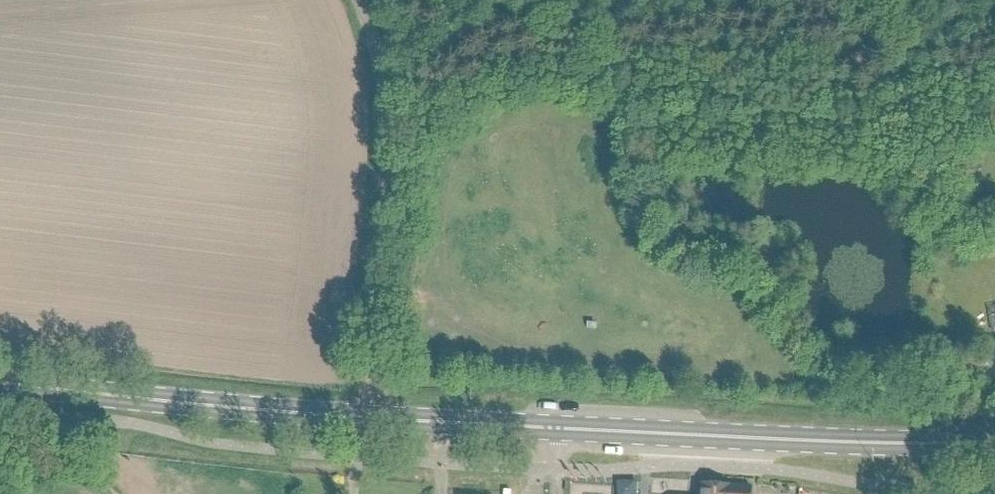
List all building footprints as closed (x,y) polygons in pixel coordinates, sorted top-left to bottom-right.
[(730,486),(702,484),(701,493),(751,493),(752,488),(730,486)]
